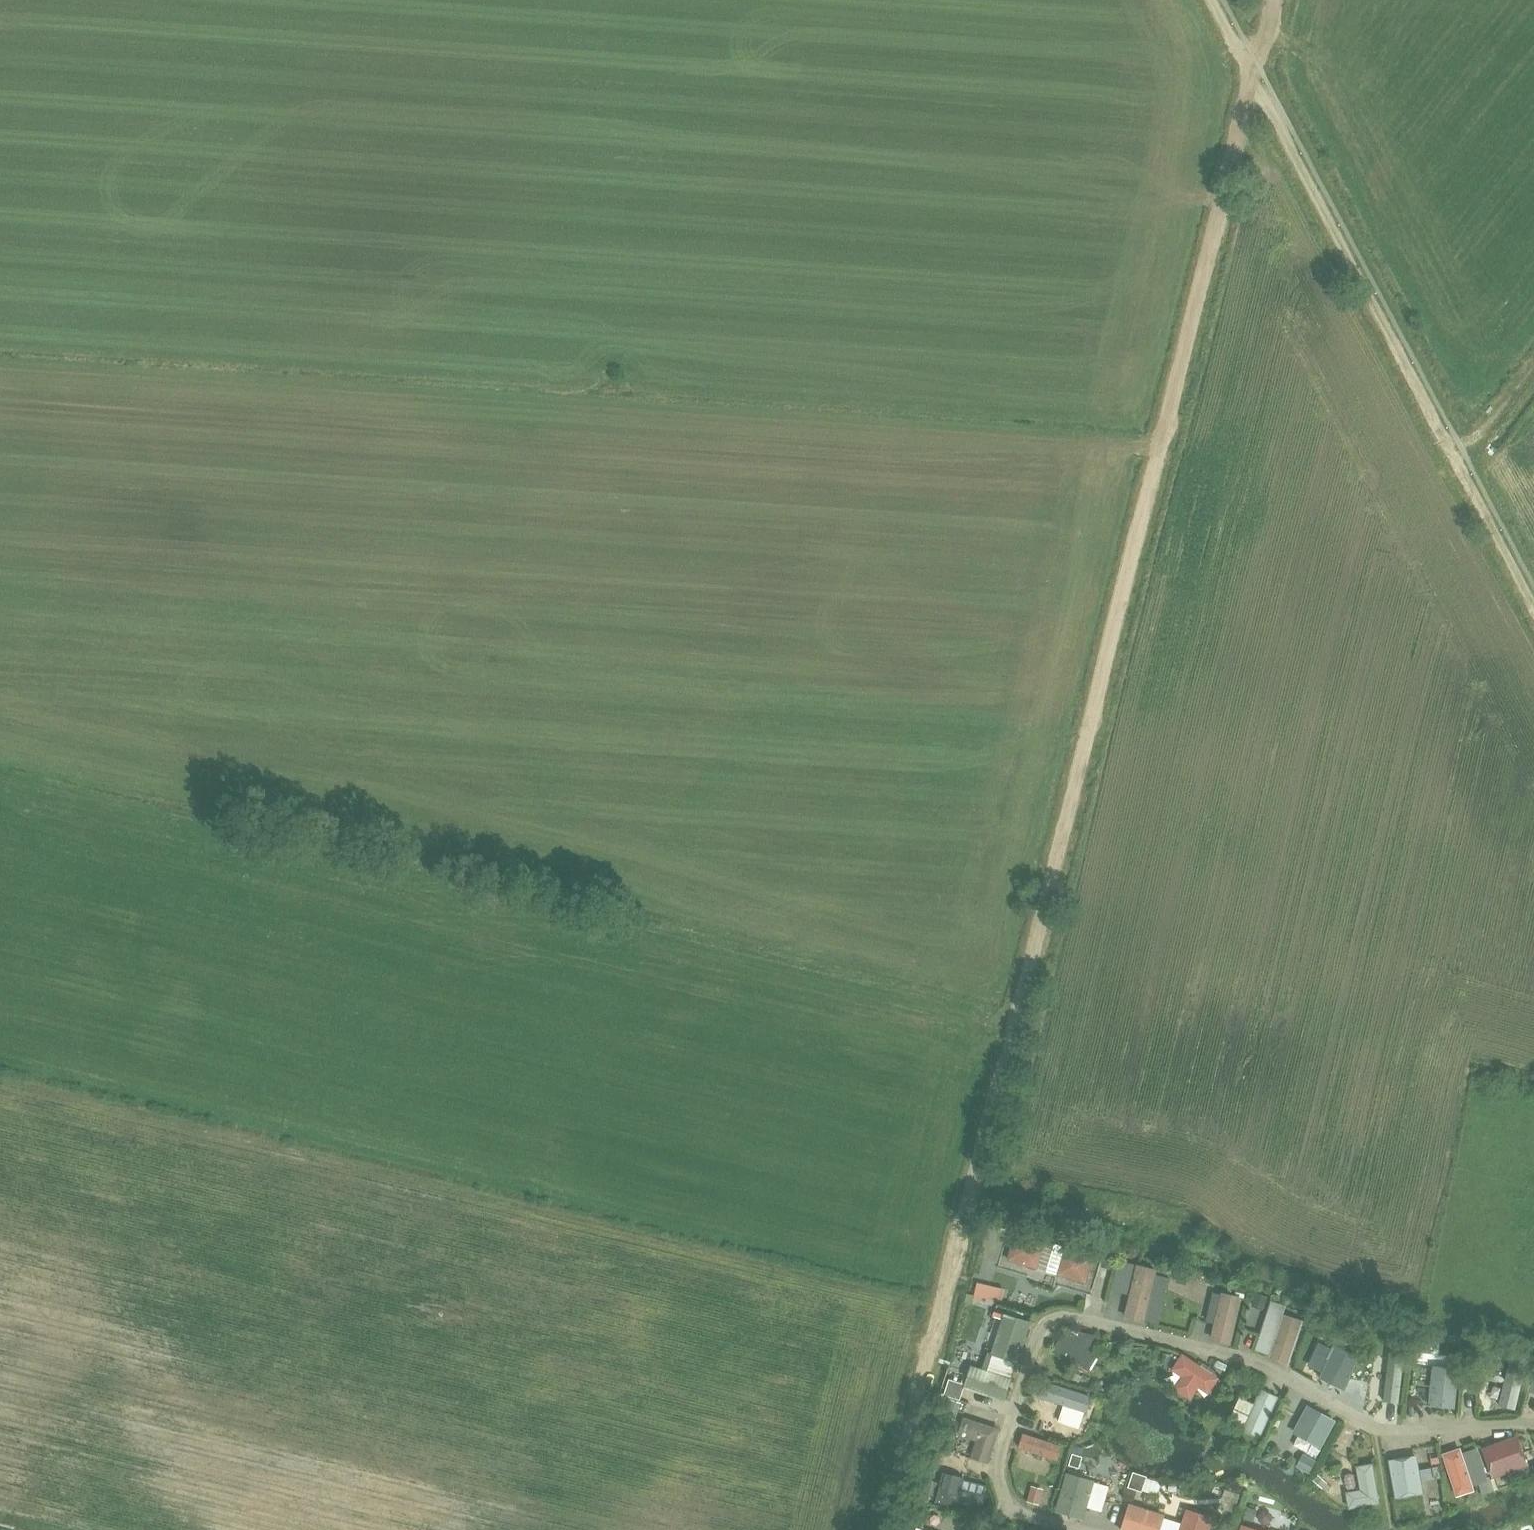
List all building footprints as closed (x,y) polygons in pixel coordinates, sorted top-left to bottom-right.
[(1037,1268),(1037,1267),(1039,1268),(1047,1241),(1016,1232),(1008,1259),(1030,1265),(1030,1266),(1037,1268)] [(1085,1283),(1085,1282),(1088,1282),(1096,1256),(1065,1246),(1057,1273),(1079,1280),(1078,1281),(1085,1283)] [(1146,1321),(1159,1267),(1138,1262),(1125,1316),(1146,1321)] [(1104,1281),(1113,1284),(1118,1268),(1108,1265),(1104,1281)] [(1168,1315),(1174,1269),(1161,1268),(1155,1313),(1168,1315)] [(974,1299),(988,1302),(992,1286),(978,1283),(974,1299)] [(1233,1342),(1245,1294),(1224,1289),(1212,1337),(1233,1342)] [(1019,1361),(1032,1320),(1005,1311),(992,1352),(1019,1361)] [(1290,1362),(1305,1318),(1285,1311),(1271,1355),(1290,1362)] [(1088,1348),(1097,1333),(1071,1327),(1066,1335),(1063,1333),(1054,1348),(1090,1369),(1099,1354),(1088,1348)] [(1416,1334),(1415,1347),(1428,1348),(1430,1335),(1416,1334)] [(1346,1389),(1361,1356),(1334,1343),(1327,1357),(1329,1358),(1320,1376),(1346,1389)] [(1210,1393),(1221,1376),(1215,1371),(1217,1369),(1204,1361),(1202,1363),(1184,1351),(1172,1368),(1183,1375),(1175,1387),(1192,1398),(1200,1386),(1210,1393)] [(1399,1402),(1406,1353),(1390,1351),(1384,1401),(1399,1402)] [(1517,1408),(1529,1358),(1512,1354),(1499,1404),(1517,1408)] [(1013,1377),(972,1363),(964,1387),(1005,1401),(1013,1377)] [(1456,1407),(1460,1366),(1434,1364),(1430,1405),(1456,1407)] [(1248,1389),(1254,1376),(1240,1370),(1234,1383),(1248,1389)] [(1087,1411),(1092,1395),(1043,1379),(1038,1396),(1087,1411)] [(948,1380),(942,1396),(959,1401),(964,1385),(948,1380)] [(1261,1435),(1279,1395),(1261,1387),(1243,1427),(1261,1435)] [(956,1420),(962,1403),(950,1399),(944,1416),(956,1420)] [(1309,1407),(1295,1432),(1321,1446),(1334,1421),(1309,1407)] [(989,1462),(1001,1426),(964,1415),(958,1433),(976,1439),(971,1456),(989,1462)] [(1531,1463),(1519,1431),(1483,1445),(1494,1476),(1531,1463)] [(1057,1459),(1062,1445),(1023,1432),(1018,1447),(1057,1459)] [(1315,1467),(1325,1450),(1311,1443),(1302,1459),(1315,1467)] [(1476,1487),(1462,1444),(1443,1451),(1458,1494),(1476,1487)] [(1426,1491),(1419,1452),(1390,1457),(1397,1496),(1426,1491)] [(1375,1460),(1357,1464),(1361,1487),(1347,1490),(1350,1507),(1383,1501),(1375,1460)] [(982,1513),(987,1494),(962,1487),(965,1476),(944,1470),(935,1500),(982,1513)] [(1085,1518),(1097,1479),(1068,1470),(1056,1509),(1085,1518)] [(1142,1492),(1143,1490),(1147,1479),(1147,1477),(1134,1473),(1129,1487),(1142,1492)] [(1450,1477),(1432,1477),(1433,1504),(1451,1504),(1450,1477)] [(1052,1498),(1052,1480),(1041,1480),(1041,1498),(1052,1498)] [(1327,1482),(1322,1488),(1327,1492),(1332,1486),(1327,1482)] [(1121,1529),(1160,1529),(1165,1514),(1129,1503),(1121,1529)] [(1216,1515),(1188,1506),(1180,1529),(1211,1529),(1216,1515)] [(1300,1521),(1295,1515),(1290,1519),(1295,1524),(1300,1521)] [(1243,1522),(1240,1529),(1269,1529),(1243,1522)]
